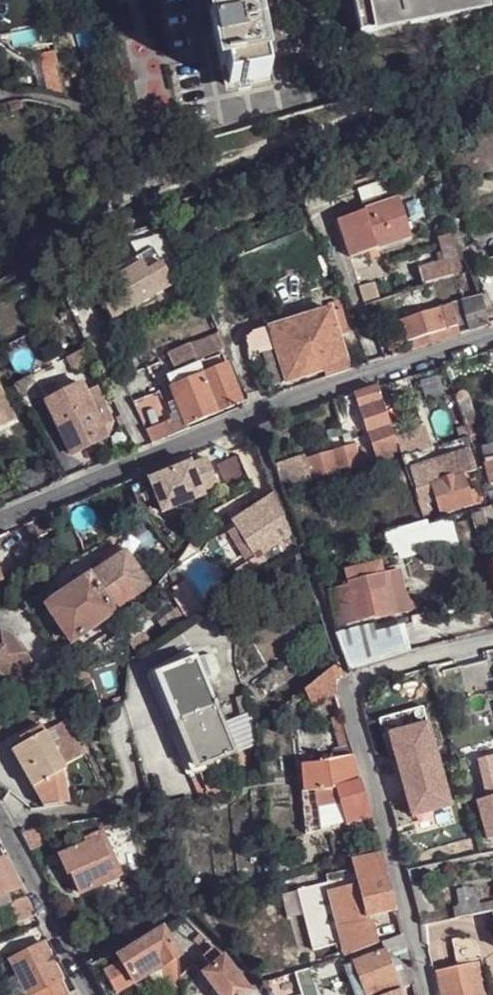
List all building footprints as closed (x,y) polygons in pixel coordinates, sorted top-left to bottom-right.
[(216,13),(211,14),(222,71),(228,69),(231,86),(270,78),(267,61),(270,61),(264,33),(258,3),(256,4),(255,0),(214,0),(216,13)] [(362,32),(487,7),(485,0),(355,0),(362,32)] [(65,102),(57,66),(41,69),(45,94),(65,102)] [(20,99),(8,103),(9,112),(21,108),(20,99)] [(412,239),(398,199),(364,212),(378,251),(412,239)] [(378,251),(364,212),(336,222),(350,261),(378,251)] [(111,319),(182,279),(165,230),(131,246),(141,263),(95,289),(111,319)] [(457,259),(449,235),(437,239),(445,262),(457,259)] [(467,272),(462,258),(457,259),(463,274),(467,272)] [(424,283),(425,284),(459,276),(463,274),(457,259),(445,262),(419,268),(424,283)] [(380,296),(376,284),(361,288),(365,300),(380,296)] [(478,297),(484,311),(492,308),(486,295),(478,297)] [(478,297),(461,302),(470,331),(488,325),(486,319),(485,315),(484,311),(478,297)] [(400,321),(409,350),(413,349),(421,346),(460,335),(451,305),(400,321)] [(328,376),(349,369),(336,329),(345,327),(339,307),(254,333),(249,338),(252,345),(261,342),(274,338),(287,380),(325,368),(328,376)] [(231,325),(224,310),(212,314),(219,331),(231,325)] [(212,332),(166,351),(175,372),(220,354),(223,361),(224,361),(212,332)] [(287,380),(274,338),(261,342),(275,384),(287,380)] [(83,347),(66,355),(73,369),(90,362),(83,347)] [(175,372),(166,376),(171,387),(225,365),(223,361),(220,354),(175,372)] [(225,365),(171,387),(183,417),(187,426),(243,402),(226,365),(225,365)] [(446,393),(437,367),(413,375),(421,401),(446,393)] [(82,384),(45,402),(69,450),(88,440),(90,445),(107,436),(103,428),(86,394),(82,384)] [(401,454),(376,386),(355,393),(377,460),(378,462),(401,454)] [(86,394),(103,428),(113,424),(96,389),(86,394)] [(455,397),(455,400),(468,396),(467,394),(465,393),(463,392),(462,391),(461,392),(457,393),(456,394),(455,395),(455,397)] [(0,395),(0,429),(14,422),(0,395)] [(183,417),(163,425),(167,434),(187,426),(183,417)] [(257,426),(263,443),(275,439),(268,423),(257,426)] [(464,428),(456,431),(458,439),(467,436),(464,428)] [(436,514),(472,502),(464,475),(478,470),(467,436),(458,439),(462,451),(407,469),(425,521),(437,518),(436,514)] [(90,445),(88,440),(69,450),(71,454),(90,445)] [(481,447),(483,459),(492,457),(492,444),(481,447)] [(359,464),(354,447),(306,461),(311,478),(359,464)] [(248,480),(234,448),(210,458),(224,490),(248,480)] [(483,459),(489,483),(492,482),(492,457),(483,459)] [(218,483),(207,458),(192,464),(191,462),(150,479),(164,511),(205,494),(202,489),(218,483)] [(311,478),(306,461),(294,464),(300,483),(311,480),(311,478)] [(294,464),(274,470),(281,489),(300,483),(294,464)] [(50,486),(43,470),(18,480),(25,496),(50,486)] [(15,490),(0,496),(0,498),(3,506),(19,499),(15,490)] [(296,549),(276,496),(231,521),(252,559),(257,556),(264,569),(296,549)] [(482,513),(473,515),(480,545),(488,543),(482,513)] [(433,550),(434,557),(476,545),(468,516),(426,526),(433,550)] [(433,550),(426,526),(424,523),(380,535),(386,556),(397,553),(399,559),(433,550)] [(125,551),(46,607),(71,642),(148,585),(125,551)] [(404,591),(399,571),(383,574),(380,562),(346,571),(349,583),(344,584),(345,587),(346,590),(351,589),(354,601),(338,605),(342,626),(408,609),(408,610),(418,606),(414,589),(404,591)] [(346,590),(345,587),(329,592),(332,606),(338,605),(354,601),(351,589),(346,590)] [(456,603),(453,593),(437,597),(439,608),(456,603)] [(427,626),(424,612),(410,615),(413,629),(427,626)] [(335,634),(347,671),(400,654),(392,628),(373,633),(370,625),(335,634)] [(9,683),(8,681),(40,675),(12,634),(0,628),(0,684),(9,683)] [(151,662),(197,765),(202,763),(234,750),(223,724),(214,703),(215,702),(213,699),(212,700),(203,678),(193,658),(187,646),(151,662)] [(203,653),(193,658),(203,678),(213,674),(215,669),(209,655),(203,653)] [(197,765),(151,662),(144,665),(142,667),(142,673),(187,776),(191,774),(198,771),(204,768),(202,763),(197,765)] [(335,695),(335,680),(338,680),(341,675),(337,663),(305,687),(311,705),(320,701),(335,695)] [(80,665),(69,672),(78,686),(89,680),(80,665)] [(102,707),(118,702),(114,691),(98,696),(102,707)] [(245,694),(233,698),(239,717),(250,714),(245,694)] [(345,725),(341,712),(329,715),(337,745),(330,747),(333,758),(352,754),(345,725)] [(239,717),(223,724),(234,750),(257,740),(257,724),(250,714),(239,717)] [(63,722),(45,732),(64,764),(81,754),(63,722)] [(428,724),(390,735),(395,751),(402,776),(439,765),(428,724)] [(13,751),(44,805),(69,801),(63,769),(66,768),(64,764),(45,732),(42,726),(20,738),(24,744),(13,751)] [(319,761),(299,764),(302,793),(314,792),(317,808),(340,804),(342,813),(344,813),(346,819),(346,822),(371,815),(368,806),(360,780),(352,754),(333,758),(319,761)] [(439,765),(402,776),(413,816),(451,806),(439,765)] [(198,771),(191,774),(201,798),(209,797),(206,788),(198,771)] [(472,787),(476,802),(492,797),(492,781),(472,787)] [(218,784),(206,788),(209,797),(222,793),(218,784)] [(476,802),(486,839),(492,837),(492,797),(476,802)] [(340,804),(317,808),(319,827),(346,819),(344,813),(342,813),(340,804)] [(151,810),(136,812),(138,822),(152,820),(151,810)] [(53,840),(47,826),(19,830),(30,849),(53,840)] [(99,837),(116,874),(122,872),(105,834),(99,837)] [(116,874),(99,837),(76,847),(71,838),(55,845),(68,873),(70,872),(80,892),(116,874)] [(364,855),(351,858),(357,883),(328,891),(343,954),(350,952),(377,942),(379,941),(372,915),(397,909),(388,874),(385,866),(381,851),(372,853),(364,855)] [(6,891),(21,885),(6,856),(0,859),(0,893),(6,891)] [(473,914),(492,910),(492,884),(468,889),(473,914)] [(473,914),(468,889),(455,891),(458,907),(451,908),(454,919),(473,914)] [(10,903),(6,891),(0,893),(0,906),(10,903)] [(31,903),(27,897),(10,903),(17,923),(37,915),(31,903)] [(172,908),(167,900),(156,907),(161,915),(172,908)] [(122,961),(104,973),(117,994),(163,965),(165,986),(179,984),(178,956),(171,945),(173,943),(163,927),(121,956),(119,957),(122,961)] [(403,932),(383,940),(385,949),(399,988),(414,982),(403,983),(399,966),(410,963),(403,932)] [(458,960),(481,955),(479,948),(479,947),(478,946),(477,945),(477,943),(476,942),(475,941),(474,940),(473,939),(472,939),(471,938),(470,937),(469,937),(468,937),(467,936),(466,936),(464,935),(463,936),(462,935),(460,936),(453,937),(458,960)] [(44,942),(0,966),(0,979),(8,994),(71,994),(68,988),(44,942)] [(222,956),(214,948),(203,956),(211,966),(222,956)] [(385,949),(354,961),(366,994),(379,994),(399,988),(385,949)] [(277,978),(284,994),(355,994),(344,964),(341,955),(277,978)] [(222,956),(211,966),(202,973),(220,994),(243,994),(249,991),(222,956)] [(354,961),(344,964),(355,994),(366,994),(354,961)] [(414,982),(410,963),(399,966),(403,983),(414,982)] [(477,964),(435,973),(440,994),(483,994),(477,964)] [(414,982),(399,988),(379,994),(417,994),(414,982)]
